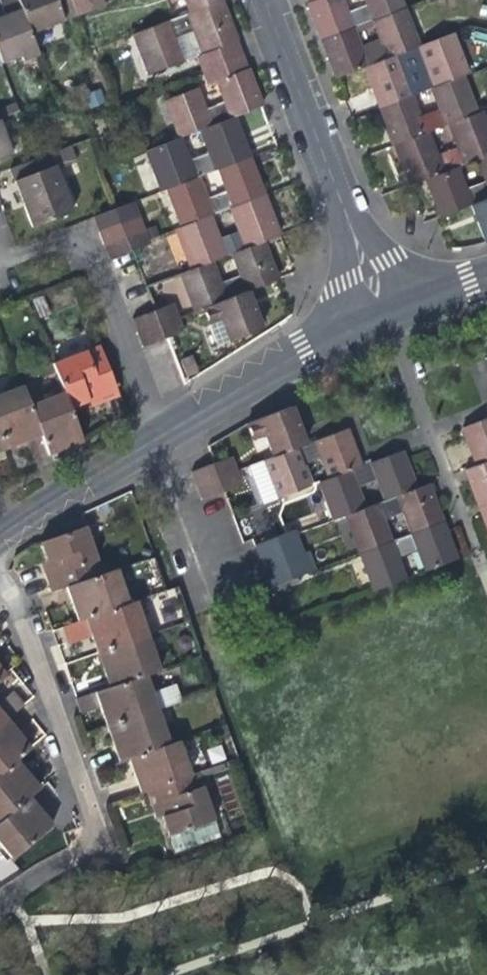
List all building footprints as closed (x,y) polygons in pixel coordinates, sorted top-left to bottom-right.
[(28,35),(14,0),(0,0),(0,15),(1,18),(0,18),(0,62),(15,56),(17,60),(34,54),(28,35)] [(78,16),(72,0),(14,0),(28,35),(78,16)] [(93,10),(89,0),(72,0),(78,16),(93,10)] [(93,10),(106,5),(104,0),(89,0),(93,10)] [(202,69),(243,54),(238,41),(233,27),(222,0),(221,0),(190,12),(134,33),(149,73),(182,61),(173,38),(195,30),(204,52),(196,55),(202,69)] [(190,12),(221,0),(185,0),(190,12)] [(400,0),(366,0),(367,4),(346,12),(341,0),(308,0),(308,2),(313,13),(323,41),(352,30),(373,22),(404,10),(400,0)] [(418,48),(404,10),(373,22),(380,42),(359,51),(352,30),(323,41),(330,58),(337,78),(364,68),(398,55),(418,48)] [(408,78),(398,55),(364,68),(372,89),(380,109),(411,97),(431,89),(463,77),(469,75),(453,35),(418,48),(428,72),(408,78)] [(166,99),(180,137),(202,128),(236,116),(262,105),(251,76),(243,54),(202,69),(208,84),(217,82),(225,101),(204,109),(196,88),(166,99)] [(419,117),(411,97),(380,109),(386,125),(394,146),(428,133),(448,125),(476,115),(463,77),(431,89),(439,110),(419,117)] [(428,133),(394,146),(401,166),(408,185),(426,178),(455,167),(476,159),(486,155),(486,123),(483,112),(476,115),(448,125),(456,147),(437,155),(428,133)] [(163,190),(169,188),(201,176),(220,168),(252,157),(244,138),(236,116),(202,128),(212,153),(189,161),(180,137),(147,150),(163,190)] [(9,153),(0,128),(0,157),(9,153)] [(63,146),(35,157),(40,169),(50,165),(52,169),(69,162),(63,146)] [(455,167),(426,178),(431,194),(439,214),(469,203),(486,196),(486,155),(476,159),(483,177),(462,185),(455,167)] [(68,212),(52,169),(50,165),(40,169),(35,157),(6,168),(20,205),(29,227),(68,212)] [(209,197),(201,176),(169,188),(184,226),(210,216),(233,207),(266,194),(259,176),(252,157),(220,168),(228,190),(209,197)] [(219,239),(210,216),(184,226),(177,229),(192,269),(213,261),(234,253),(263,242),(282,235),(273,212),(266,194),(233,207),(242,230),(219,239)] [(469,203),(477,225),(484,244),(486,242),(486,196),(469,203)] [(93,217),(98,232),(138,216),(133,202),(93,217)] [(144,231),(138,216),(98,232),(104,246),(144,231)] [(149,246),(144,231),(104,246),(109,260),(149,246)] [(221,280),(213,261),(192,269),(183,272),(184,275),(196,310),(204,307),(247,291),(263,285),(278,279),(271,261),(263,242),(234,253),(241,273),(223,280),(221,281),(221,280)] [(256,311),(247,291),(204,307),(210,322),(222,318),(230,340),(262,328),(256,311)] [(130,318),(136,333),(176,318),(171,303),(130,318)] [(181,330),(176,318),(136,333),(141,347),(181,330)] [(52,365),(63,395),(68,410),(87,403),(85,397),(93,394),(97,405),(118,397),(99,346),(52,365)] [(187,378),(200,371),(191,354),(178,361),(187,378)] [(0,396),(0,435),(5,448),(18,443),(40,435),(29,407),(22,388),(0,396)] [(89,408),(97,405),(93,394),(85,397),(87,403),(89,408)] [(63,395),(29,407),(40,435),(47,456),(66,449),(81,443),(68,410),(63,395)] [(272,410),(291,403),(289,398),(270,405),(272,410)] [(268,439),(275,457),(307,445),(299,424),(293,408),(249,426),(256,444),(268,439)] [(483,421),(464,429),(477,466),(486,462),(486,420),(483,421)] [(324,461),(331,480),(362,468),(348,430),(334,435),(307,445),(275,457),(248,468),(252,477),(255,476),(265,504),(310,487),(303,468),(324,461)] [(378,482),(386,501),(417,489),(403,453),(385,460),(362,468),(331,480),(321,483),(336,521),(347,516),(366,509),(359,490),(378,482)] [(190,473),(196,487),(235,472),(230,459),(190,473)] [(477,466),(466,470),(472,486),(480,507),(486,505),(486,462),(477,466)] [(241,488),(235,472),(196,487),(201,502),(224,494),(241,488)] [(353,533),(361,553),(392,541),(390,537),(384,521),(404,514),(412,533),(442,522),(432,495),(428,485),(417,489),(386,501),(366,509),(347,516),(353,533)] [(456,560),(451,545),(446,533),(442,522),(412,533),(398,538),(392,541),(361,553),(375,591),(406,579),(398,559),(419,551),(427,571),(456,560)] [(39,543),(48,569),(45,570),(47,577),(52,591),(66,586),(100,574),(84,526),(39,543)] [(254,544),(260,559),(266,574),(270,587),(310,572),(306,559),(299,542),(297,536),(295,529),(254,544)] [(113,569),(100,574),(66,586),(76,613),(79,621),(88,618),(124,605),(113,569)] [(132,602),(124,605),(88,618),(94,638),(97,646),(99,653),(145,637),(132,602)] [(94,638),(88,618),(70,624),(76,643),(94,638)] [(157,671),(145,637),(99,653),(102,662),(110,687),(143,676),(157,671)] [(154,710),(143,676),(110,687),(97,692),(102,707),(107,720),(109,726),(154,710)] [(102,707),(97,692),(78,699),(83,714),(102,707)] [(0,703),(0,711),(5,718),(22,704),(12,693),(0,703)] [(166,746),(154,710),(109,726),(112,735),(121,762),(131,758),(166,746)] [(5,718),(0,722),(0,771),(14,760),(29,747),(24,741),(5,718)] [(175,743),(166,746),(131,758),(135,771),(143,794),(149,792),(186,779),(175,743)] [(20,803),(29,796),(38,789),(19,766),(14,760),(0,771),(0,820),(20,803)] [(163,817),(169,837),(216,821),(200,774),(186,779),(149,792),(156,815),(157,819),(163,817)] [(20,803),(0,820),(0,846),(10,859),(51,824),(36,805),(29,796),(20,803)]
